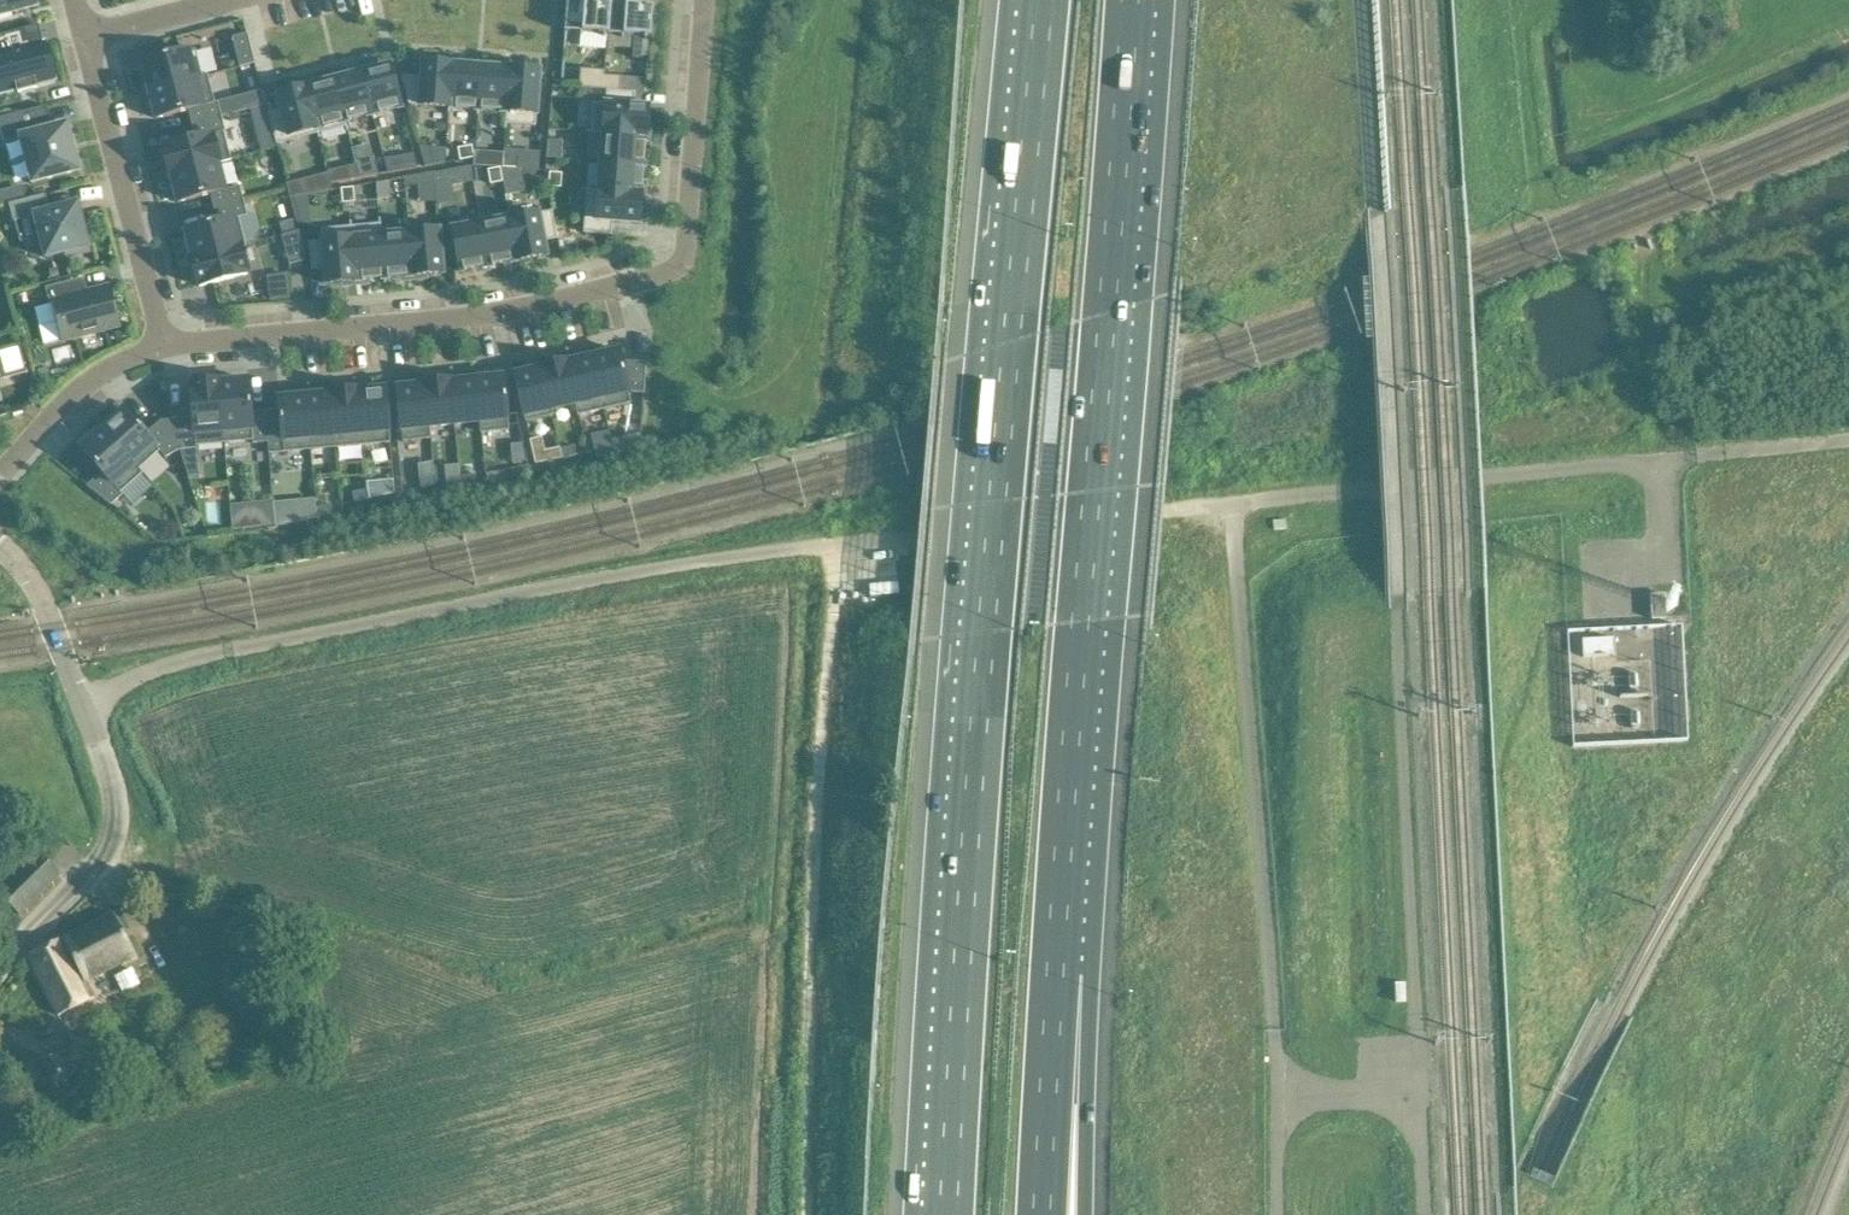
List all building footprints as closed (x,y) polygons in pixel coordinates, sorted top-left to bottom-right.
[(36,5),(36,4),(33,5),(32,0),(0,0),(0,15),(36,5)] [(609,34),(611,5),(569,2),(568,2),(565,31),(609,34)] [(650,38),(652,8),(651,8),(611,5),(609,34),(650,38)] [(46,43),(32,47),(27,28),(0,35),(0,95),(18,90),(18,93),(37,88),(36,85),(55,80),(46,43)] [(255,64),(247,34),(232,38),(240,68),(255,64)] [(202,76),(195,50),(142,64),(149,91),(202,77),(202,76)] [(449,108),(452,65),(423,63),(422,77),(409,76),(402,78),(409,105),(449,108)] [(402,108),(391,65),(363,73),(362,73),(373,115),(402,108)] [(478,111),(481,67),(453,65),(452,65),(449,108),(450,108),(477,111),(478,111)] [(506,113),(509,69),(508,69),(482,67),(481,67),(478,111),(479,111),(506,113)] [(536,127),(540,71),(510,69),(509,69),(506,113),(505,125),(507,125),(536,127)] [(603,90),(604,76),(605,71),(581,69),(579,88),(603,90)] [(373,115),(362,73),(361,73),(335,80),(334,80),(345,122),(346,122),(373,115)] [(202,76),(202,77),(149,91),(156,119),(188,111),(192,125),(222,117),(218,103),(215,103),(207,75),(202,76)] [(620,92),(621,77),(604,76),(603,90),(606,90),(620,92)] [(345,122),(334,80),(333,80),(307,87),(306,88),(318,134),(319,134),(345,127),(347,127),(346,122),(345,122)] [(318,134),(306,88),(305,88),(277,95),(281,109),(289,142),(317,134),(318,134)] [(261,90),(247,94),(250,109),(265,106),(261,90)] [(634,106),(635,93),(620,92),(606,90),(605,104),(634,106)] [(647,136),(649,107),(634,106),(605,104),(593,103),(591,132),(591,134),(603,135),(603,134),(647,137),(647,136)] [(20,138),(32,184),(80,172),(67,124),(53,128),(47,106),(0,118),(0,129),(3,143),(20,138)] [(289,142),(281,109),(268,112),(276,145),(289,142)] [(231,161),(224,132),(225,132),(222,117),(192,125),(196,139),(164,148),(164,149),(162,149),(169,177),(171,176),(171,175),(218,163),(219,164),(231,161)] [(646,138),(647,137),(603,134),(603,135),(601,162),(644,166),(646,138)] [(561,159),(562,142),(548,141),(547,158),(561,159)] [(472,146),(458,149),(460,161),(474,158),(472,146)] [(500,168),(501,155),(501,153),(484,152),(483,167),(500,168)] [(418,168),(414,154),(384,160),(388,174),(418,168)] [(517,169),(518,156),(501,155),(500,168),(517,169)] [(376,176),(372,158),(356,162),(360,180),(376,176)] [(642,194),(644,166),(601,162),(599,191),(642,195),(642,194)] [(226,190),(219,164),(218,163),(171,175),(171,176),(178,203),(210,195),(214,209),(243,201),(240,187),(226,190)] [(351,180),(348,167),(328,172),(331,184),(351,180)] [(438,172),(434,173),(436,184),(436,187),(453,185),(473,182),(469,167),(452,170),(438,172)] [(503,182),(500,168),(488,170),(490,185),(503,182)] [(434,173),(417,176),(419,187),(436,184),(434,173)] [(561,188),(562,174),(550,173),(549,187),(552,188),(561,188)] [(303,177),(286,181),(288,195),(307,192),(303,177)] [(387,183),(377,184),(377,200),(388,199),(387,183)] [(355,203),(354,188),(341,189),(342,204),(355,203)] [(584,220),(583,234),(612,236),(613,223),(640,225),(642,196),(642,195),(599,191),(587,190),(587,191),(584,220)] [(0,192),(0,207),(9,204),(5,191),(0,192)] [(46,195),(9,204),(13,222),(35,217),(46,258),(89,247),(78,204),(50,211),(46,195)] [(246,246),(239,218),(247,216),(243,201),(214,209),(218,223),(185,232),(192,258),(192,259),(242,247),(242,248),(246,246)] [(552,211),(510,219),(518,262),(547,256),(544,242),(558,240),(552,211)] [(518,262),(510,219),(510,214),(480,220),(480,224),(488,267),(518,262)] [(294,220),(280,224),(283,236),(297,232),(294,220)] [(385,279),(381,231),(381,224),(379,224),(351,226),(356,282),(385,279)] [(488,267),(480,224),(452,230),(460,272),(488,267)] [(356,282),(351,226),(321,229),(322,241),(309,242),(311,271),(325,270),(326,284),(356,282)] [(443,274),(439,226),(410,229),(414,277),(443,274)] [(414,277),(410,229),(381,231),(385,279),(414,277)] [(305,262),(304,250),(299,232),(282,236),(290,265),(305,262)] [(242,248),(242,247),(192,259),(192,258),(191,259),(198,286),(199,285),(200,287),(247,275),(247,273),(248,273),(242,248)] [(64,341),(120,327),(109,286),(80,294),(77,280),(46,288),(50,304),(54,303),(64,341)] [(28,373),(20,343),(0,349),(0,381),(28,373)] [(644,394),(646,363),(626,362),(621,363),(619,351),(592,357),(604,410),(631,404),(628,393),(644,394)] [(604,410),(592,357),(568,363),(567,363),(576,404),(575,405),(578,416),(604,410)] [(576,404),(567,363),(568,363),(567,361),(540,367),(540,369),(541,369),(551,410),(552,410),(575,405),(576,404)] [(551,410),(541,369),(540,369),(515,375),(526,422),(553,416),(552,410),(551,410)] [(509,431),(503,377),(476,380),(481,422),(479,422),(481,434),(509,431)] [(251,414),(248,380),(220,383),(219,383),(225,443),(253,441),(253,444),(268,443),(265,412),(251,414)] [(481,422),(476,380),(451,382),(450,383),(455,425),(479,422),(481,422)] [(197,446),(225,443),(219,383),(220,383),(220,381),(192,384),(192,385),(191,385),(194,419),(169,421),(179,451),(197,449),(197,446)] [(455,425),(450,383),(451,382),(451,381),(423,384),(423,386),(424,385),(429,428),(430,428),(455,425)] [(429,428),(424,385),(423,386),(397,388),(403,442),(431,439),(430,428),(429,428)] [(390,443),(385,389),(359,392),(358,392),(363,446),(390,443)] [(363,446),(358,392),(359,392),(359,390),(331,393),(331,394),(332,394),(337,448),(363,446)] [(337,448),(332,394),(331,394),(306,396),(311,450),(337,448)] [(311,450),(306,396),(280,399),(281,411),(265,412),(268,443),(269,454),(311,450)] [(179,451),(169,421),(161,422),(145,435),(123,410),(102,429),(139,470),(140,470),(160,452),(165,458),(179,451)] [(139,470),(102,429),(80,448),(102,473),(87,487),(111,506),(123,495),(121,493),(143,474),(140,470),(139,470)] [(615,456),(611,441),(595,445),(598,459),(615,456)] [(522,443),(511,445),(512,464),(527,461),(522,443)] [(576,456),(574,446),(560,449),(562,459),(576,456)] [(560,449),(534,455),(536,464),(562,459),(560,449)] [(477,484),(475,475),(460,478),(462,487),(477,484)] [(436,486),(434,476),(419,479),(421,489),(436,486)] [(462,487),(460,478),(446,481),(448,490),(462,487)] [(393,480),(366,482),(367,490),(369,500),(394,494),(393,480)] [(369,500),(367,490),(352,493),(354,503),(369,500)] [(333,515),(331,505),(316,508),(318,518),(333,515)] [(239,515),(247,545),(271,539),(264,509),(239,515)] [(1665,594),(1650,595),(1652,620),(1667,619),(1665,594)] [(1614,639),(1582,641),(1583,657),(1615,655),(1614,639)] [(59,875),(37,853),(0,891),(0,896),(19,915),(59,875)] [(29,956),(58,1015),(96,997),(87,981),(135,957),(113,914),(29,956)] [(59,1053),(44,1061),(52,1078),(68,1070),(59,1053)]
